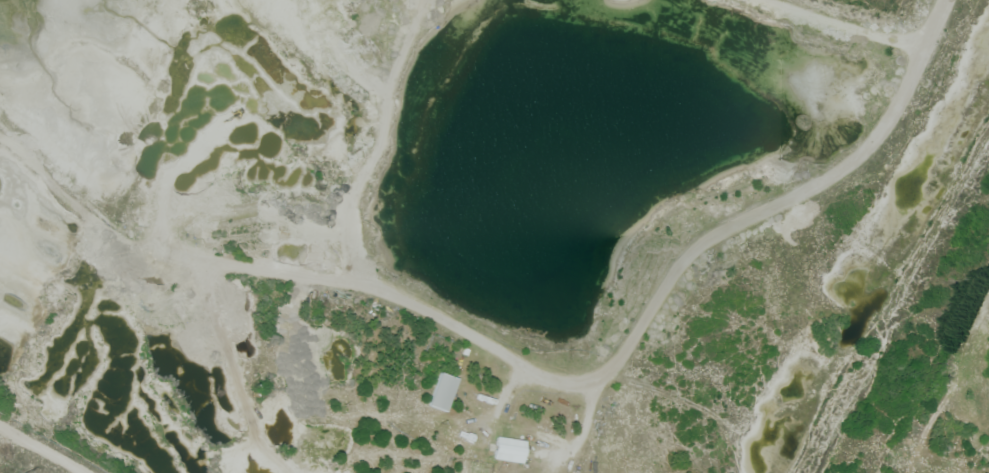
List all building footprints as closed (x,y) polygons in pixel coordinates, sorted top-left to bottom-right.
[(442,372),(458,378),(446,411),(429,404),(442,372)] [(526,441),(523,462),(494,457),(498,436),(526,441)]
